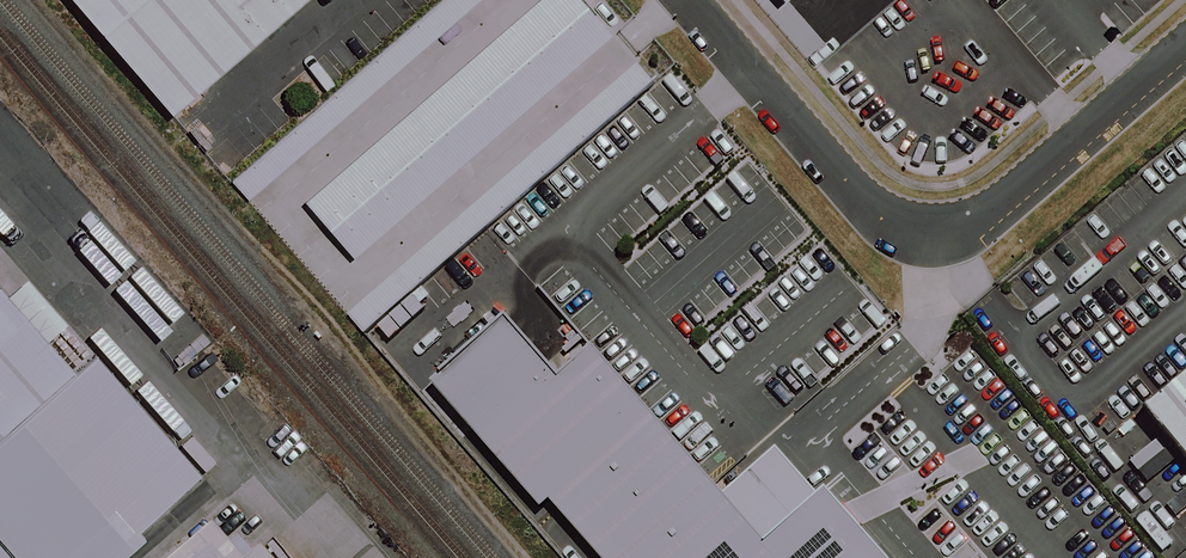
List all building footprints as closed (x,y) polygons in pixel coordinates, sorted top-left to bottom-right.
[(177,120),(323,0),(77,0),(177,120)] [(229,182),(246,202),(478,0),(438,0),(229,182)] [(301,201),(350,258),(618,24),(597,0),(532,0),(301,201)] [(634,64),(347,314),(364,334),(651,84),(634,64)] [(208,419),(104,303),(84,321),(0,227),(0,557),(51,557),(208,419)] [(432,381),(540,506),(551,497),(574,526),(602,557),(889,557),(826,487),(767,544),(613,370),(592,347),(561,375),(505,316),(432,381)] [(1185,451),(1185,374),(1148,406),(1185,451)] [(262,512),(209,557),(302,557),(262,512)] [(352,557),(383,557),(370,543),(352,557)]
